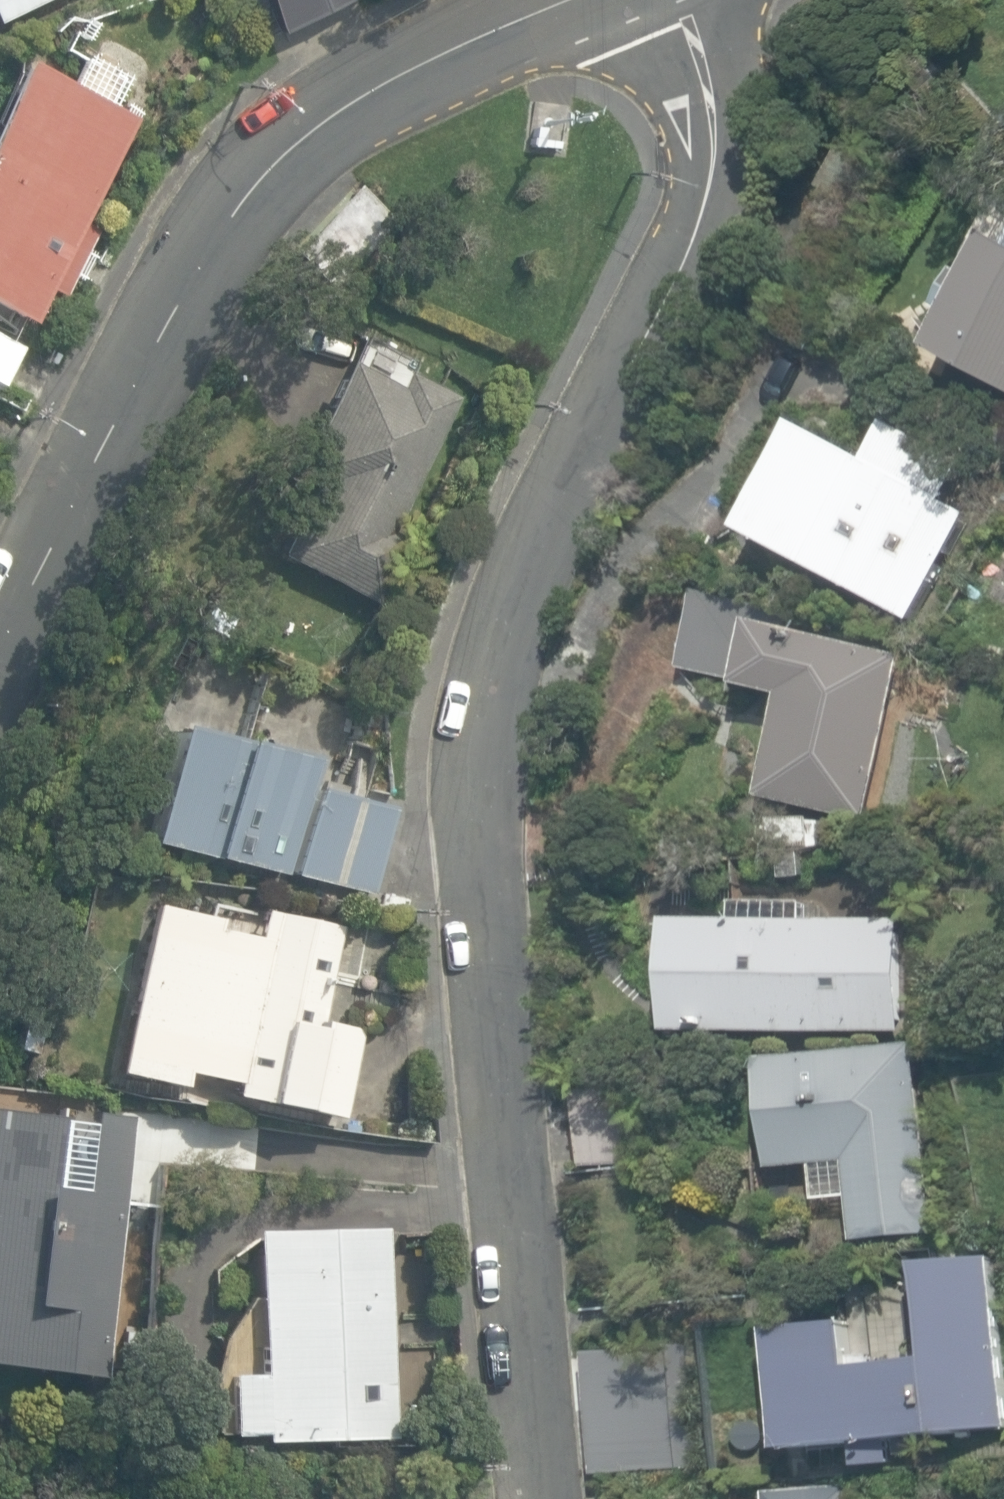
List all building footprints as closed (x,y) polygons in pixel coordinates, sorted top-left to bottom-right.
[(25,325),(44,288),(63,297),(95,229),(78,221),(128,120),(15,64),(0,92),(0,313),(25,325)] [(289,253),(327,291),(393,225),(355,187),(289,253)] [(1003,389),(1003,245),(991,239),(970,279),(957,273),(938,308),(951,315),(932,352),(1003,389)] [(375,606),(406,543),(387,533),(453,400),(409,378),(415,366),(358,338),(290,477),(311,487),(276,557),(375,606)] [(0,375),(14,348),(0,341),(0,375)] [(744,533),(912,624),(969,518),(946,506),(968,465),(891,424),(882,441),(852,426),(840,449),(801,428),(744,533)] [(759,799),(865,823),(903,657),(766,626),(770,608),(692,590),(675,668),(738,682),(737,687),(782,697),(759,799)] [(313,759),(178,727),(150,844),(372,897),(394,805),(307,784),(313,759)] [(757,851),(825,847),(823,816),(755,819),(757,851)] [(232,1096),(333,1117),(344,1066),(352,1028),(319,1021),(339,926),(260,910),(250,956),(211,948),(217,918),(150,904),(116,1066),(114,1073),(181,1087),(186,1066),(188,1055),(237,1065),(237,1066),(232,1096)] [(676,923),(677,1033),(904,1030),(902,920),(676,923)] [(12,1044),(32,1048),(37,1020),(17,1016),(12,1044)] [(849,1161),(859,1243),(936,1235),(919,1066),(917,1044),(763,1060),(764,1066),(775,1170),(849,1161)] [(576,1091),(583,1165),(663,1156),(656,1083),(576,1091)] [(98,1380),(131,1124),(0,1107),(0,1367),(98,1380)] [(253,1437),(387,1436),(385,1229),(250,1230),(251,1371),(218,1371),(219,1429),(253,1429),(253,1437)] [(860,1466),(895,1462),(893,1439),(1003,1427),(1003,1387),(991,1257),(915,1265),(924,1359),(852,1366),(847,1319),(770,1327),(783,1453),(858,1445),(860,1466)] [(141,1372),(143,1335),(123,1334),(120,1371),(141,1372)] [(587,1354),(598,1476),(673,1470),(663,1347),(587,1354)] [(846,1484),(766,1491),(766,1498),(848,1498),(846,1484)]
